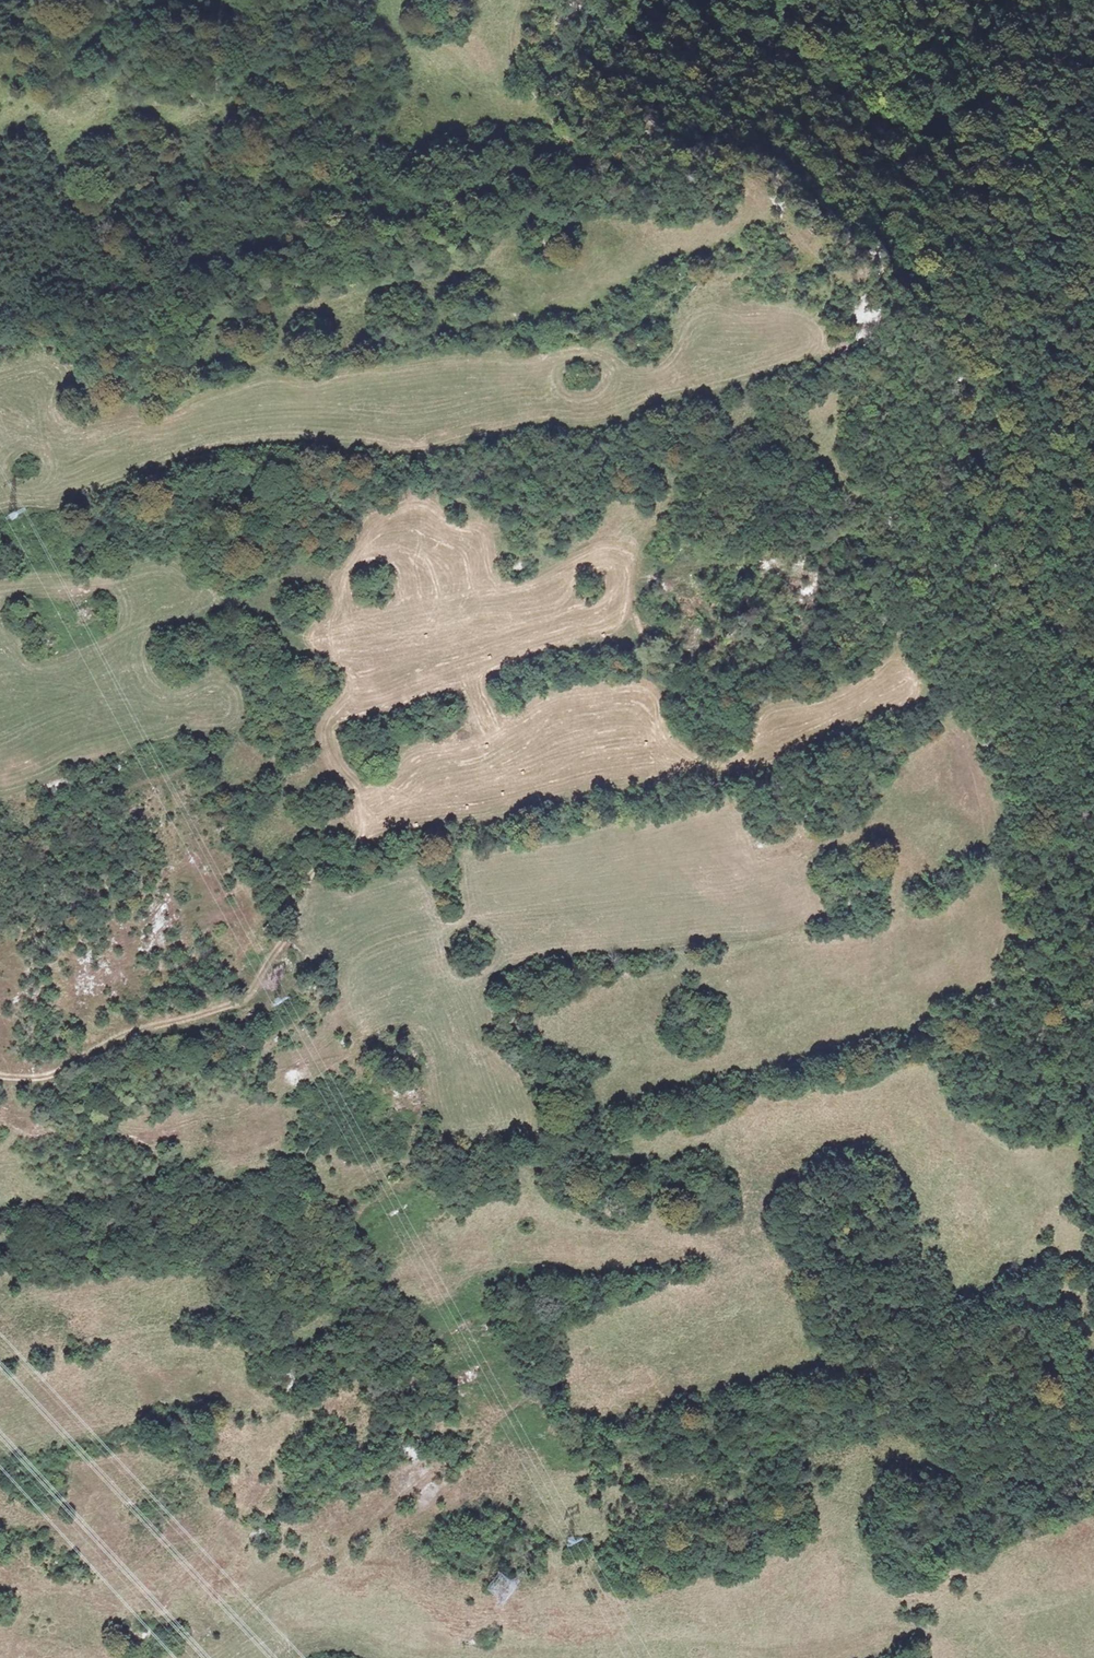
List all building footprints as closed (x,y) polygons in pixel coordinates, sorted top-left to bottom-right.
[(490,1591),(501,1598),(510,1583),(499,1576),(490,1591)]
